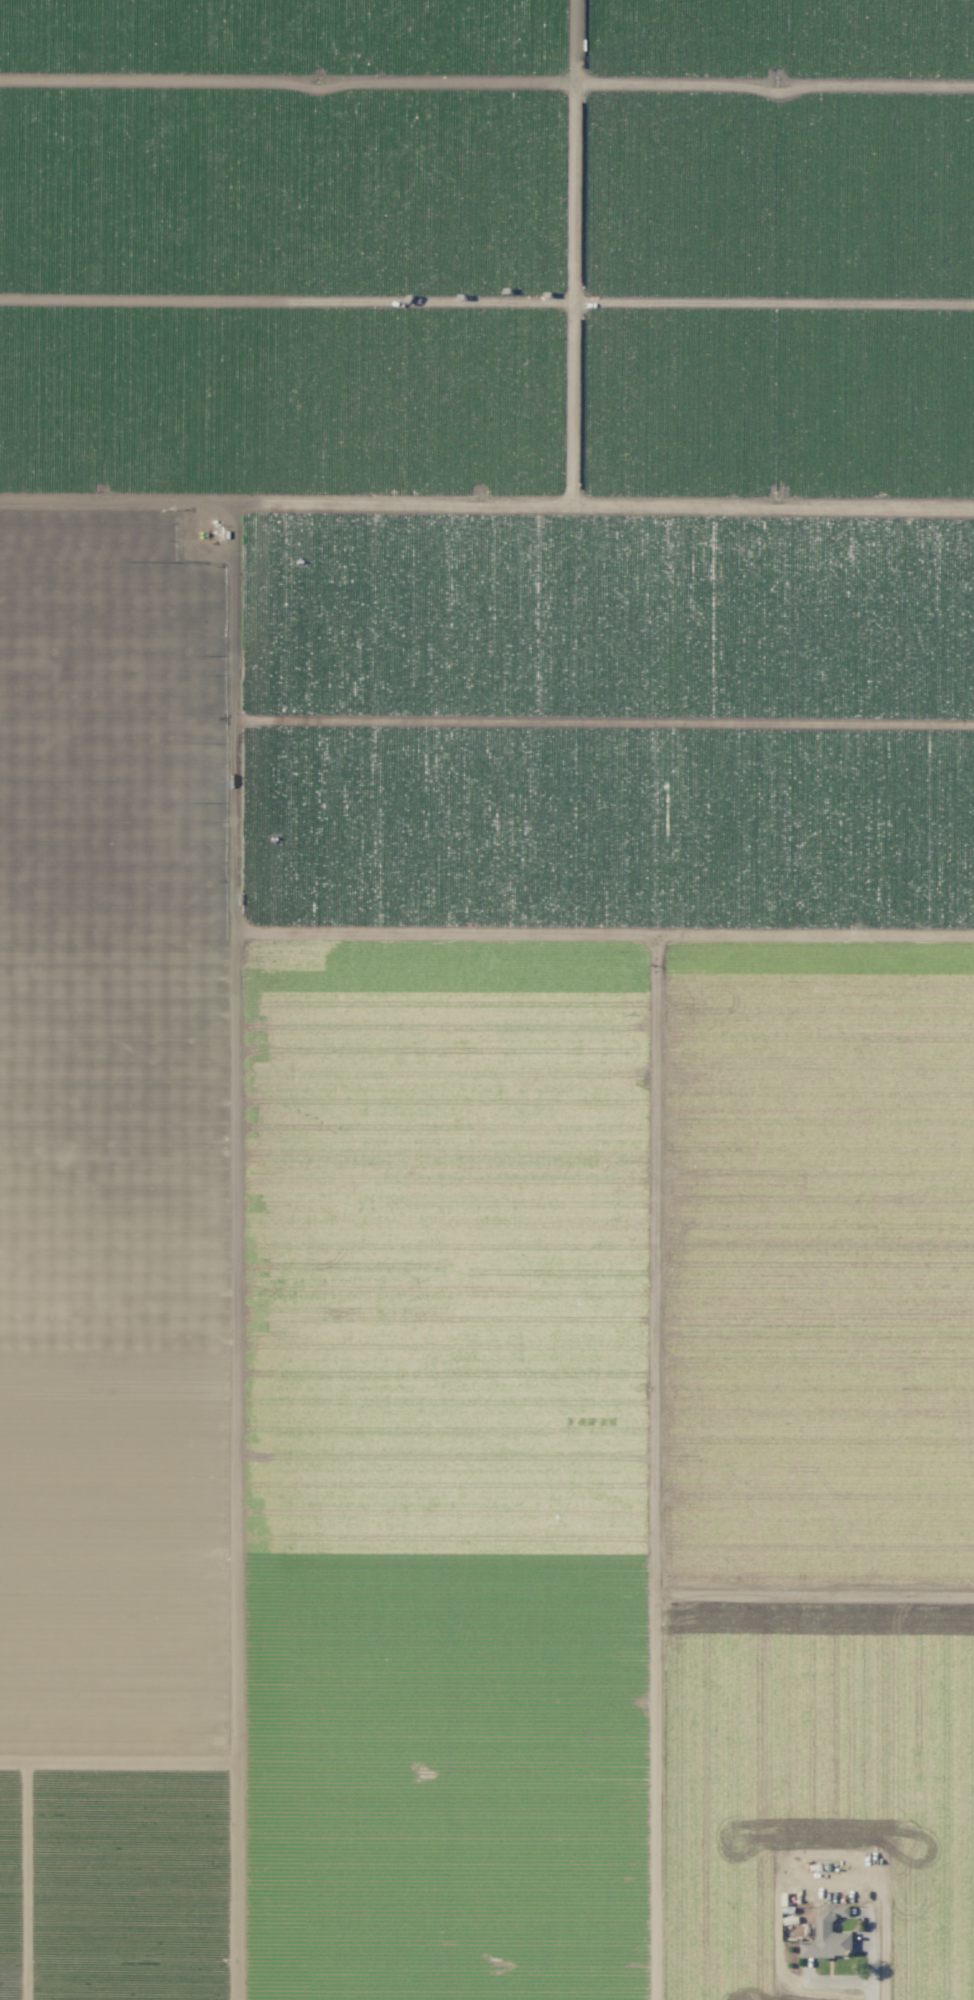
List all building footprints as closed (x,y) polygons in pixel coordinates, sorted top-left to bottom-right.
[(800,1956),(844,1955),(843,1938),(832,1938),(832,1915),(820,1916),(820,1924),(815,1924),(816,1941),(799,1941),(800,1956)]
